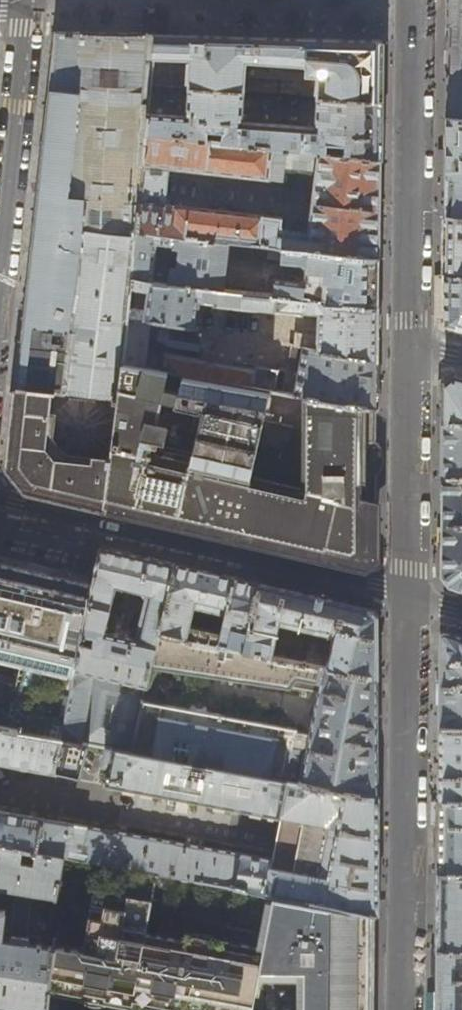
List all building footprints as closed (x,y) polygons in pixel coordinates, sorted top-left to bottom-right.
[(446,28),(449,28),(449,36),(446,36),(446,41),(451,41),(451,49),(451,57),(446,57),(446,61),(449,61),(448,70),(446,71),(446,98),(446,117),(461,119),(461,0),(447,0),(446,28)] [(138,230),(147,133),(149,113),(151,89),(142,88),(146,34),(108,33),(56,32),(38,201),(18,387),(65,392),(65,391),(121,398),(123,370),(129,316),(130,305),(132,287),(133,278),(138,230)] [(191,58),(188,87),(244,91),(246,61),(307,65),(306,73),(318,74),(317,96),(381,101),(382,74),(382,40),(187,35),(157,34),(155,56),(191,58)] [(244,91),(188,87),(187,115),(149,113),(147,133),(207,140),(208,130),(223,132),(223,142),(325,153),(326,143),(344,144),(344,156),(381,160),(381,132),(381,101),(317,96),(315,126),(242,122),(244,91)] [(446,117),(445,147),(445,176),(461,178),(461,119),(446,117)] [(223,142),(207,140),(147,133),(138,230),(230,240),(271,245),(379,257),(380,200),(381,160),(344,156),(325,153),(223,142)] [(445,176),(445,195),(445,215),(461,217),(461,178),(445,176)] [(445,215),(445,245),(444,274),(461,276),(461,217),(445,215)] [(224,288),(230,240),(138,230),(133,278),(154,280),(157,242),(176,245),(179,248),(177,266),(171,266),(169,282),(224,288)] [(379,280),(379,257),(271,245),(269,258),(283,260),(282,265),(300,267),(300,262),(305,262),(308,266),(307,280),(300,282),(276,279),(274,294),(379,306),(379,280)] [(444,274),(444,299),(444,322),(445,324),(461,328),(461,276),(444,274)] [(169,282),(154,280),(133,278),(132,287),(149,289),(147,307),(130,305),(129,316),(204,330),(208,299),(215,300),(215,302),(302,312),(303,310),(319,312),(317,336),(296,332),(293,346),(378,361),(379,331),(379,306),(274,294),(224,288),(169,282)] [(202,350),(204,330),(129,316),(123,370),(280,393),(306,398),(378,408),(378,383),(378,361),(293,346),(291,346),(290,353),(302,355),(296,388),(285,386),(287,372),(279,371),(279,370),(235,361),(234,364),(147,348),(148,336),(165,339),(165,343),(202,350)] [(306,491),(261,481),(280,393),(123,370),(121,398),(105,507),(193,527),(240,538),(365,566),(376,557),(377,492),(377,445),(378,408),(306,398),(306,491)] [(454,377),(444,384),(443,444),(443,477),(461,477),(461,379),(454,377)] [(65,392),(18,387),(14,427),(12,447),(10,467),(27,489),(62,497),(105,507),(121,398),(65,391),(65,392)] [(443,477),(442,526),(442,574),(450,585),(461,589),(461,477),(443,477)] [(93,645),(91,653),(79,651),(61,738),(87,742),(111,747),(130,750),(142,701),(151,665),(158,634),(175,565),(138,556),(101,547),(93,584),(81,643),(93,645)] [(0,562),(0,727),(61,738),(79,651),(81,643),(93,584),(34,570),(0,562)] [(158,634),(243,650),(259,584),(216,574),(175,565),(158,634)] [(318,598),(259,584),(243,650),(270,656),(277,623),(335,637),(333,647),(314,643),(308,647),(306,654),(296,653),(294,660),(377,677),(377,661),(377,645),(376,630),(376,615),(373,611),(318,598)] [(441,634),(440,681),(439,726),(461,726),(461,638),(444,632),(441,634)] [(243,650),(158,634),(151,665),(318,694),(310,736),(295,733),(296,731),(142,701),(130,750),(377,795),(377,734),(377,677),(294,660),(270,656),(243,650)] [(439,726),(439,762),(438,799),(461,799),(461,726),(439,726)] [(51,771),(51,772),(55,772),(55,771),(78,776),(81,777),(82,773),(81,773),(87,742),(61,738),(0,727),(0,761),(51,771)] [(269,895),(372,913),(377,914),(377,854),(377,795),(130,750),(111,747),(104,784),(279,817),(280,815),(325,823),(322,838),(336,841),(329,876),(272,866),(273,860),(0,811),(0,846),(21,849),(35,852),(62,857),(111,866),(218,885),(269,895)] [(438,799),(438,836),(437,872),(461,873),(461,799),(438,799)] [(21,849),(0,846),(0,888),(54,897),(62,857),(35,852),(33,864),(20,862),(21,849)] [(111,866),(106,893),(93,891),(82,951),(53,947),(48,992),(148,1009),(370,1009),(371,977),(371,945),(371,936),(372,913),(269,895),(262,932),(211,923),(218,885),(111,866)] [(437,872),(436,910),(436,947),(461,947),(461,873),(437,872)] [(46,1008),(48,992),(53,947),(53,946),(1,940),(5,911),(0,910),(0,1002),(46,1008)] [(436,947),(435,982),(435,1009),(461,1009),(461,947),(436,947)]
